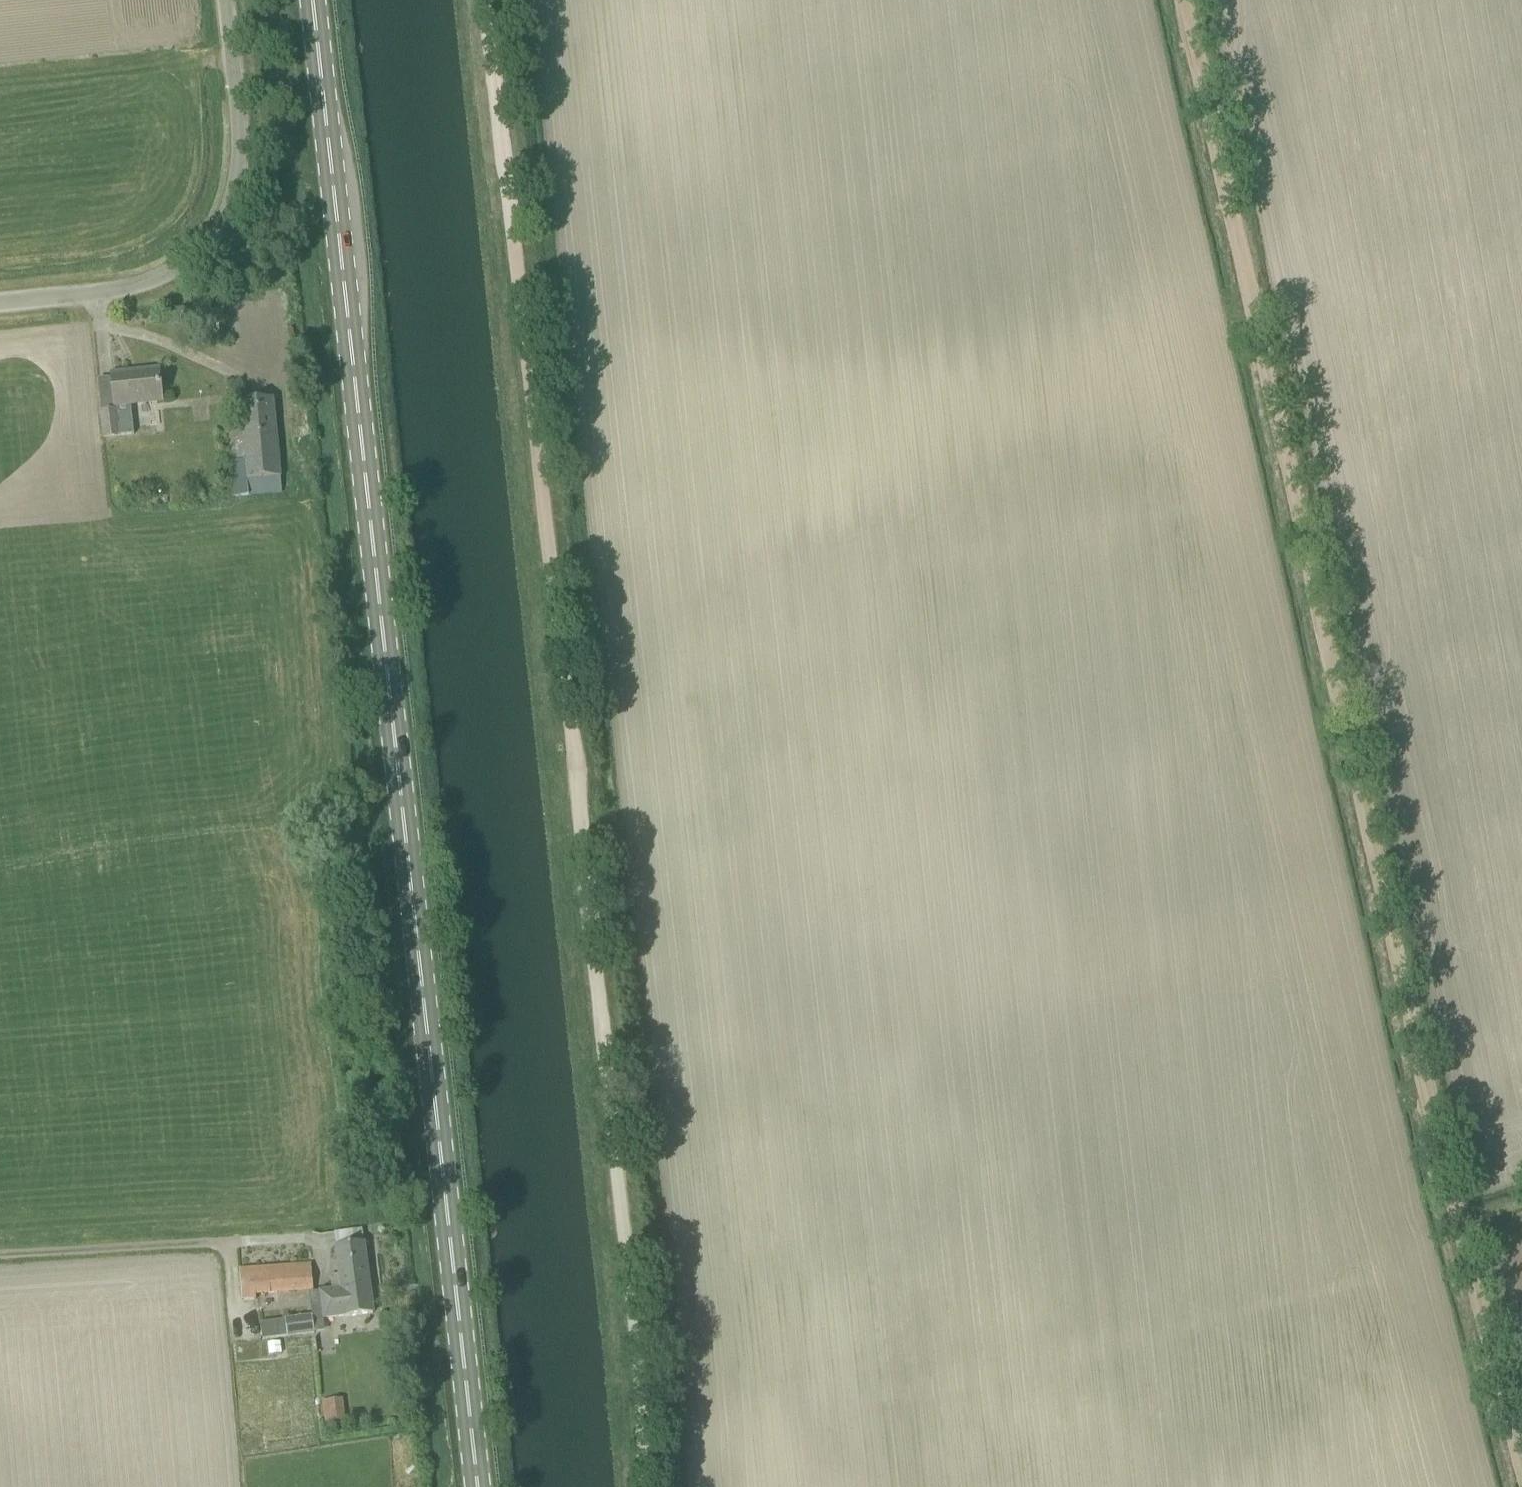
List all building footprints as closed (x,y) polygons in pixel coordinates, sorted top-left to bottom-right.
[(133,435),(131,404),(161,401),(158,371),(112,376),(116,411),(101,412),(103,439),(118,438),(117,436),(133,435)] [(184,389),(192,476),(245,471),(237,384),(184,389)] [(338,1274),(329,1275),(331,1287),(369,1282),(364,1243),(335,1247),(338,1274)] [(310,1263),(277,1265),(280,1293),(312,1291),(310,1263)] [(277,1265),(239,1268),(241,1296),(241,1301),(256,1300),(256,1295),(280,1293),(277,1265)] [(328,1288),(319,1290),(324,1320),(332,1319),(353,1316),(373,1313),(369,1282),(331,1287),(328,1288)] [(311,1315),(284,1318),(286,1337),(315,1334),(314,1333),(312,1315),(311,1315)] [(284,1318),(260,1321),(262,1340),(286,1337),(284,1318)] [(280,1342),(268,1343),(270,1354),(282,1353),(280,1342)] [(342,1398),(323,1400),(326,1422),(345,1419),(342,1398)]
